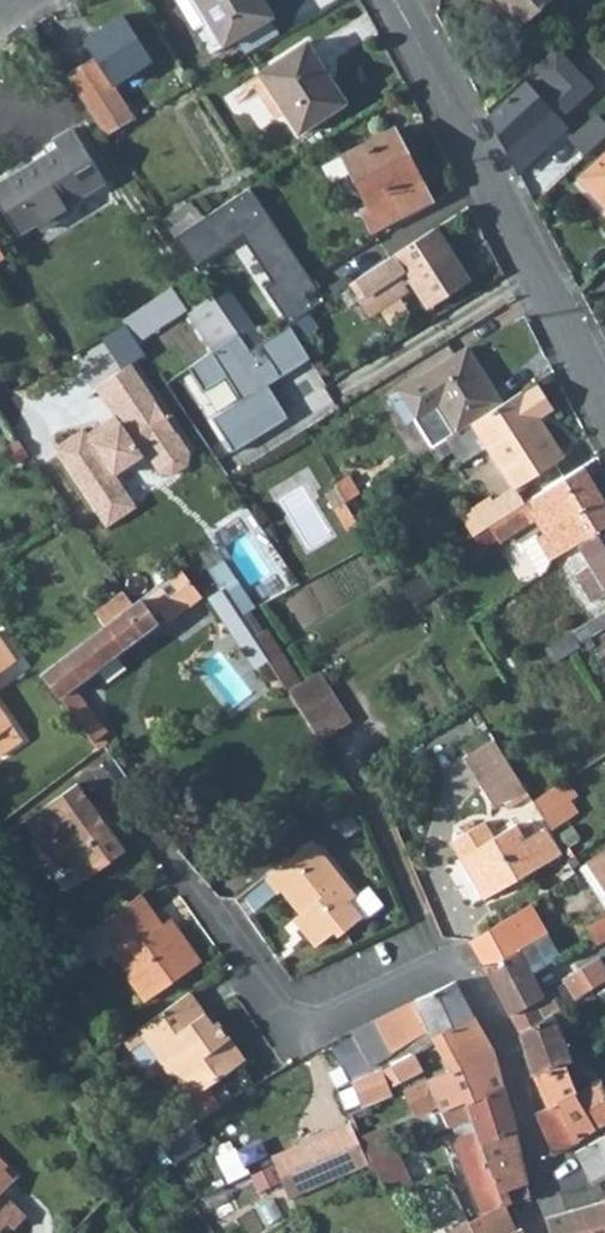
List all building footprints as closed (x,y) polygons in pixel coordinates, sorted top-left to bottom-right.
[(192,19),(207,10),(211,18),(226,42),(272,15),(264,0),(181,0),(192,19)] [(519,22),(544,0),(508,0),(504,3),(519,22)] [(207,10),(192,19),(196,27),(211,18),(207,10)] [(78,95),(104,136),(133,119),(111,85),(149,60),(120,15),(82,41),(93,57),(106,77),(78,95)] [(259,73),(298,133),(346,102),(332,80),(328,83),(317,67),(321,64),(307,42),(259,73)] [(525,83),(490,115),(519,172),(567,127),(558,119),(592,87),(555,47),(534,66),(553,86),(540,98),(525,83)] [(65,75),(78,95),(106,77),(93,57),(65,75)] [(571,139),(586,154),(604,136),(604,124),(596,115),(571,139)] [(19,233),(36,223),(40,230),(75,209),(71,202),(104,182),(72,129),(52,141),(56,147),(0,182),(0,202),(19,233)] [(373,232),(431,201),(394,129),(343,156),(351,172),(369,207),(362,211),(373,232)] [(604,205),(604,152),(579,176),(604,205)] [(323,166),(332,182),(344,176),(351,172),(343,156),(323,166)] [(369,207),(351,172),(344,176),(362,211),(369,207)] [(173,239),(193,267),(239,235),(272,283),(263,288),(288,324),(305,313),(325,300),(248,186),(201,218),(200,218),(173,239)] [(160,220),(173,239),(200,218),(189,200),(160,220)] [(349,284),(370,315),(408,289),(403,283),(410,279),(428,306),(468,280),(435,228),(394,254),(349,284)] [(165,291),(140,308),(154,330),(180,313),(165,291)] [(228,292),(215,301),(232,325),(245,316),(228,292)] [(213,351),(239,334),(232,325),(215,301),(213,297),(188,313),(213,351)] [(125,323),(137,342),(154,330),(140,308),(123,320),(125,323)] [(305,313),(288,324),(297,340),(315,328),(305,313)] [(232,325),(239,334),(249,350),(261,342),(245,316),(232,325)] [(213,351),(188,367),(203,392),(226,377),(241,401),(212,418),(233,453),(288,419),(266,384),(309,358),(297,340),(288,324),(261,342),(249,350),(239,334),(213,351)] [(479,367),(466,348),(461,351),(473,370),(479,367)] [(447,439),(456,433),(472,424),(502,403),(479,367),(473,370),(461,351),(421,377),(389,397),(407,426),(415,421),(432,448),(447,439)] [(83,429),(54,448),(106,526),(135,507),(114,475),(146,454),(159,473),(172,476),(186,465),(189,453),(130,364),(95,388),(114,416),(119,423),(107,431),(102,424),(87,434),(83,429)] [(453,449),(461,462),(486,445),(514,489),(515,488),(563,457),(538,417),(553,407),(538,385),(523,395),(521,392),(502,403),(472,424),(456,433),(447,439),(453,449)] [(114,416),(102,424),(107,431),(119,423),(114,416)] [(431,449),(439,461),(442,460),(446,454),(453,449),(447,439),(432,448),(431,449)] [(493,534),(498,531),(502,537),(534,517),(544,532),(537,537),(550,561),(577,545),(597,532),(604,527),(604,504),(583,466),(525,503),(503,517),(489,527),(493,534)] [(334,485),(344,502),(359,493),(349,476),(334,485)] [(514,489),(494,502),(503,517),(525,503),(515,488),(514,489)] [(460,515),(473,537),(489,527),(503,517),(494,502),(490,496),(460,515)] [(597,532),(604,545),(604,527),(597,532)] [(493,534),(497,540),(502,537),(498,531),(493,534)] [(589,565),(604,555),(604,545),(597,532),(577,545),(589,565)] [(544,572),(550,561),(537,537),(535,534),(519,544),(539,575),(544,572)] [(591,601),(604,592),(604,555),(589,565),(575,573),(591,601)] [(42,673),(99,750),(104,747),(106,745),(100,738),(109,732),(75,686),(157,623),(153,617),(159,611),(167,622),(201,596),(180,567),(133,603),(42,673)] [(205,595),(216,611),(230,603),(219,586),(205,595)] [(216,611),(254,669),(267,660),(253,638),(239,618),(230,603),(216,611)] [(572,632),(578,643),(604,626),(604,610),(572,632)] [(239,618),(253,638),(263,633),(249,612),(239,618)] [(288,690),(300,682),(266,631),(263,633),(253,638),(267,660),(288,690)] [(545,648),(553,662),(580,646),(578,643),(572,632),(571,631),(545,648)] [(5,676),(1,671),(16,661),(0,638),(0,680),(5,676)] [(288,690),(320,741),(351,722),(319,671),(300,682),(288,690)] [(21,740),(0,709),(0,755),(21,740)] [(463,758),(495,808),(506,802),(525,789),(494,738),(463,758)] [(24,820),(58,868),(71,858),(85,878),(124,850),(110,830),(77,783),(24,820)] [(528,794),(525,789),(506,802),(509,806),(528,794)] [(550,791),(533,802),(551,829),(568,819),(550,791)] [(236,857),(257,883),(264,878),(305,845),(284,818),(236,857)] [(451,841),(484,898),(561,854),(546,827),(538,832),(534,825),(522,832),(517,824),(495,837),(486,821),(451,841)] [(298,925),(315,947),(334,932),(338,936),(363,917),(349,900),(356,894),(312,839),(305,845),(264,878),(277,894),(281,890),(300,914),(304,920),(298,925)] [(589,862),(604,886),(604,851),(589,862)] [(571,860),(568,862),(572,868),(579,864),(575,858),(571,860)] [(604,904),(604,886),(589,862),(581,868),(604,904)] [(127,976),(145,1001),(201,961),(175,925),(167,930),(163,924),(141,894),(99,923),(110,939),(107,941),(130,974),(127,976)] [(470,940),(482,966),(518,948),(520,947),(533,973),(562,955),(530,904),(470,940)] [(293,919),(298,925),(304,920),(300,914),(293,919)] [(595,945),(604,939),(604,917),(586,927),(592,939),(595,945)] [(175,925),(171,918),(163,924),(167,930),(175,925)] [(508,1015),(535,1001),(544,1018),(566,1005),(604,981),(604,965),(600,957),(562,979),(564,983),(543,995),(518,948),(482,966),(508,1015)] [(367,1065),(371,1070),(382,1064),(390,1060),(415,1048),(433,1039),(432,1037),(473,1016),(455,980),(425,995),(414,999),(353,1030),(355,1034),(367,1065)] [(176,1074),(192,1097),(244,1061),(217,1022),(209,1027),(202,1016),(204,1015),(189,992),(138,1028),(169,1072),(176,1074)] [(508,1015),(518,1033),(544,1018),(535,1001),(508,1015)] [(533,1074),(565,1063),(576,1092),(597,1127),(604,1122),(604,1092),(601,1079),(590,1085),(580,1058),(570,1060),(559,1030),(575,1024),(566,1005),(544,1018),(518,1033),(533,1074)] [(433,1039),(450,1070),(493,1049),(473,1016),(432,1037),(433,1039)] [(355,1034),(327,1049),(339,1080),(367,1065),(355,1034)] [(390,1060),(397,1074),(422,1061),(415,1048),(390,1060)] [(402,1090),(413,1114),(437,1105),(448,1128),(452,1126),(472,1117),(467,1100),(502,1086),(493,1049),(450,1070),(402,1090)] [(390,1060),(382,1064),(389,1078),(397,1074),(390,1060)] [(533,1074),(547,1107),(559,1101),(576,1140),(597,1127),(576,1092),(565,1063),(533,1074)] [(371,1070),(354,1079),(367,1104),(395,1090),(389,1078),(382,1064),(371,1070)] [(451,1139),(481,1215),(504,1205),(497,1192),(480,1143),(515,1133),(517,1132),(502,1086),(467,1100),(472,1117),(476,1130),(456,1137),(451,1139)] [(547,1109),(534,1114),(552,1154),(577,1141),(576,1140),(559,1101),(547,1107),(547,1109)] [(346,1113),(370,1161),(383,1156),(380,1149),(382,1148),(362,1106),(346,1113)] [(452,1126),(456,1137),(476,1130),(472,1117),(452,1126)] [(347,1125),(271,1158),(288,1193),(315,1184),(337,1174),(365,1163),(347,1125)] [(174,1155),(207,1143),(201,1129),(169,1141),(174,1155)] [(497,1192),(504,1205),(529,1195),(515,1133),(480,1143),(497,1192)] [(595,1185),(597,1183),(604,1179),(604,1135),(576,1152),(595,1185)] [(370,1161),(385,1190),(388,1189),(410,1181),(396,1150),(383,1156),(370,1161)] [(0,1159),(0,1166),(3,1169),(0,1172),(0,1192),(0,1193),(17,1177),(0,1159)] [(361,1188),(368,1202),(386,1192),(385,1190),(370,1161),(368,1162),(365,1163),(337,1174),(344,1188),(361,1181),(361,1188)] [(7,1223),(13,1229),(25,1218),(0,1193),(0,1192),(0,1229),(7,1223)] [(549,1232),(604,1232),(604,1201),(545,1218),(549,1232)] [(518,1222),(513,1224),(504,1205),(481,1215),(468,1222),(473,1232),(523,1232),(518,1222)] [(468,1222),(446,1232),(473,1232),(468,1222)]
